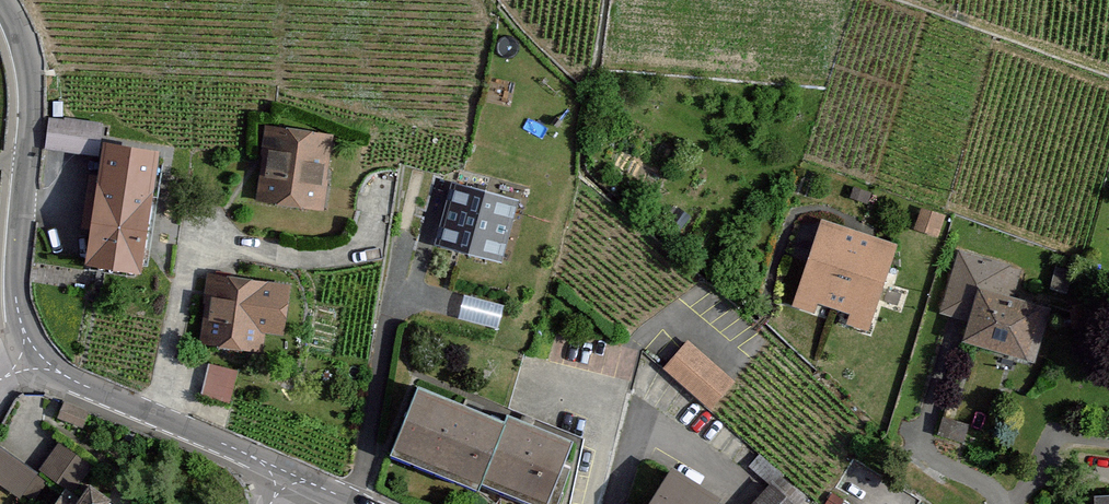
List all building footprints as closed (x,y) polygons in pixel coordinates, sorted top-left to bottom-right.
[(49,119),(45,149),(97,156),(101,126),(49,119)] [(328,134),(270,127),(262,195),(320,202),(328,134)] [(152,152),(99,145),(95,178),(88,177),(82,220),(89,221),(85,257),(137,264),(152,152)] [(457,175),(438,240),(501,255),(520,196),(457,175)] [(854,184),(849,194),(868,199),(873,189),(854,184)] [(938,213),(918,207),(912,224),(932,230),(938,213)] [(682,217),(671,208),(663,218),(674,227),(682,217)] [(887,242),(819,221),(794,301),(808,306),(812,295),(850,307),(846,319),(862,324),(887,242)] [(1016,271),(958,254),(942,309),(970,317),(964,337),(1024,355),(1039,306),(1008,297),(1016,271)] [(1069,271),(1054,268),(1051,286),(1066,288),(1069,271)] [(265,280),(210,273),(207,297),(210,297),(205,341),(257,348),(265,280)] [(463,320),(504,328),(508,304),(468,296),(463,320)] [(727,383),(686,345),(667,366),(708,404),(727,383)] [(233,371),(207,365),(200,396),(226,402),(233,371)] [(570,437),(513,416),(510,423),(423,391),(401,450),(481,480),(483,474),(547,498),(570,437)] [(85,412),(63,404),(59,416),(81,424),(85,412)] [(88,461),(58,442),(41,469),(70,488),(88,461)] [(0,447),(0,484),(17,496),(34,471),(0,447)] [(678,471),(656,503),(713,503),(718,497),(678,471)] [(771,482),(752,503),(796,503),(771,482)] [(59,494),(52,503),(99,503),(104,497),(86,484),(72,503),(59,494)] [(1094,495),(1094,503),(1108,503),(1108,494),(1094,495)]
